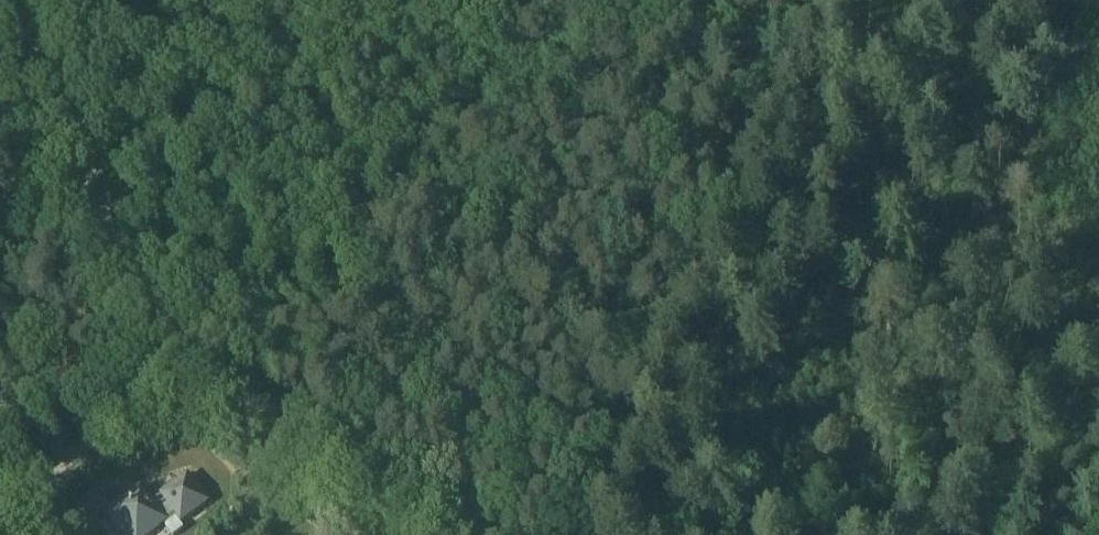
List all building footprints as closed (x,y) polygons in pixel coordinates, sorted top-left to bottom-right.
[(129,468),(143,459),(135,447),(121,457),(129,468)] [(167,523),(166,522),(174,515),(180,523),(208,502),(187,475),(160,496),(161,496),(152,503),(141,488),(111,511),(130,534),(150,534),(167,523)] [(56,525),(51,518),(30,531),(33,534),(42,534),(56,525)]
